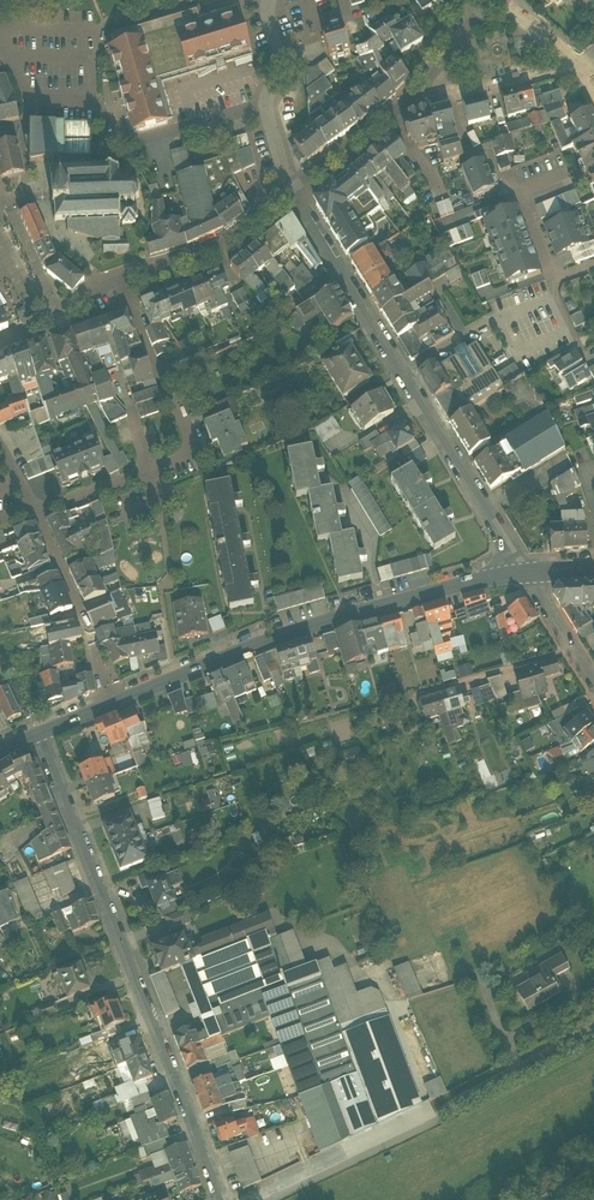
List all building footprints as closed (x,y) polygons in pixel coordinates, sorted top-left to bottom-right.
[(422,12),(432,7),(434,4),(441,9),(448,0),(414,0),(422,12)] [(123,100),(133,132),(168,122),(157,84),(155,80),(191,69),(190,67),(196,65),(197,67),(225,59),(224,57),(231,55),(231,57),(251,51),(241,16),(238,8),(202,18),(186,23),(182,11),(113,31),(117,46),(108,48),(117,79),(120,88),(118,89),(119,90),(121,99),(122,100),(123,100)] [(411,21),(422,39),(427,36),(417,17),(411,21)] [(379,43),(390,36),(389,33),(402,26),(398,19),(392,22),(390,18),(369,30),(376,39),(379,43)] [(411,20),(402,26),(389,33),(390,36),(392,39),(394,42),(399,51),(401,54),(413,47),(423,41),(422,39),(411,21),(411,20)] [(473,36),(479,41),(487,32),(498,29),(510,34),(516,45),(515,57),(507,66),(497,68),(498,76),(513,71),(521,62),(524,50),(522,38),(514,28),(504,23),(492,22),(481,27),(473,36)] [(323,36),(330,58),(337,56),(336,53),(342,51),(342,54),(350,52),(342,24),(327,28),(329,34),(323,36)] [(379,43),(381,45),(392,39),(390,36),(379,43)] [(356,49),(360,58),(373,54),(383,76),(395,93),(409,78),(392,59),(383,67),(377,54),(384,48),(381,45),(379,43),(376,39),(367,46),(356,49)] [(390,56),(399,51),(394,42),(384,48),(390,56)] [(383,67),(392,59),(390,56),(384,48),(377,54),(383,67)] [(366,84),(369,87),(383,76),(373,54),(360,58),(357,59),(363,72),(366,84)] [(306,75),(306,90),(307,90),(324,77),(324,78),(335,71),(326,59),(314,68),(307,69),(307,75),(306,75)] [(19,119),(14,97),(5,76),(0,78),(0,123),(19,119)] [(395,93),(383,76),(369,87),(381,106),(396,94),(395,93)] [(308,103),(308,106),(325,94),(332,89),(324,78),(324,77),(307,90),(308,103)] [(348,103),(345,106),(357,124),(359,122),(360,123),(367,118),(366,117),(376,110),(376,109),(380,106),(380,107),(381,106),(367,86),(359,92),(352,97),(347,101),(348,103)] [(526,113),(536,110),(533,100),(531,93),(529,86),(514,90),(520,107),(524,106),(526,113)] [(352,97),(359,92),(357,88),(350,93),(352,97)] [(500,93),(507,118),(515,116),(520,115),(526,113),(524,106),(520,107),(514,90),(500,93)] [(540,90),(531,93),(533,100),(542,97),(540,90)] [(560,92),(543,97),(546,107),(560,103),(563,102),(560,92)] [(320,110),(326,119),(333,114),(330,110),(336,105),(332,99),(329,100),(325,94),(308,106),(309,118),(320,110)] [(543,108),(546,107),(543,97),(542,97),(533,100),(536,110),(543,108)] [(464,103),(469,124),(490,119),(488,113),(491,113),(490,106),(487,106),(485,98),(464,103)] [(550,123),(551,125),(560,122),(567,119),(560,103),(546,107),(543,108),(545,112),(550,123)] [(350,131),(350,130),(343,121),(345,119),(339,110),(336,105),(330,110),(333,114),(326,119),(319,124),(314,128),(327,147),(350,131)] [(356,124),(357,124),(345,106),(339,110),(345,119),(343,121),(350,130),(357,125),(356,124)] [(449,106),(428,111),(438,144),(439,148),(457,143),(458,142),(449,106)] [(428,111),(426,112),(425,108),(408,113),(409,117),(405,118),(406,120),(402,121),(407,139),(411,138),(411,139),(416,145),(417,145),(418,148),(420,150),(438,144),(428,111)] [(498,125),(505,123),(501,109),(494,111),(498,125)] [(581,143),(593,137),(593,119),(590,111),(570,120),(574,128),(578,136),(581,143)] [(545,112),(540,114),(543,126),(550,123),(545,112)] [(529,118),(532,129),(543,126),(540,114),(529,117),(529,118)] [(532,129),(529,118),(507,125),(507,127),(516,124),(518,133),(532,129)] [(311,124),(314,128),(319,124),(318,119),(310,120),(310,123),(311,122),(311,124)] [(306,133),(306,134),(314,128),(311,124),(311,122),(310,123),(303,129),(306,133)] [(551,125),(561,149),(562,152),(574,146),(581,143),(578,136),(570,139),(570,141),(568,141),(564,132),(560,122),(551,125)] [(56,123),(56,124),(56,158),(64,158),(64,159),(91,159),(91,124),(65,124),(65,123),(56,123)] [(30,124),(30,138),(25,139),(30,164),(56,159),(56,158),(56,124),(30,124)] [(507,127),(509,136),(510,135),(518,133),(516,124),(507,127)] [(307,163),(327,147),(314,128),(306,134),(306,133),(294,143),(295,145),(306,161),(307,163)] [(574,128),(564,132),(568,141),(570,141),(570,139),(578,136),(574,128)] [(467,134),(474,147),(480,144),(474,131),(467,134)] [(233,138),(237,152),(251,148),(247,134),(233,138)] [(493,142),(497,156),(514,151),(509,137),(499,139),(499,140),(493,142)] [(593,188),(593,137),(581,143),(574,146),(581,162),(590,181),(593,187),(593,188)] [(379,149),(392,166),(401,159),(406,155),(393,138),(388,142),(379,149)] [(10,177),(9,173),(24,170),(18,141),(0,145),(0,173),(1,179),(10,177)] [(444,163),(462,157),(457,143),(439,148),(444,163)] [(300,163),(303,163),(306,161),(295,145),(292,147),(296,152),(295,155),(300,163)] [(171,151),(177,175),(192,171),(186,148),(171,151)] [(235,153),(243,170),(256,164),(251,148),(237,152),(235,153)] [(379,149),(364,161),(381,183),(386,179),(382,174),(386,171),(392,166),(379,149)] [(203,163),(204,168),(214,212),(234,197),(245,217),(251,208),(242,192),(236,195),(234,191),(240,188),(233,174),(243,170),(235,153),(203,163)] [(401,159),(392,166),(406,184),(414,177),(415,177),(401,159)] [(364,161),(351,171),(381,208),(384,212),(390,207),(389,206),(391,204),(389,202),(393,199),(387,190),(381,183),(364,161)] [(473,199),(495,190),(483,161),(461,170),(473,199)] [(587,182),(590,181),(581,162),(578,164),(587,182)] [(497,164),(500,172),(511,168),(509,163),(502,165),(501,163),(497,164)] [(391,183),(401,195),(409,188),(406,184),(392,166),(386,171),(390,176),(387,178),(391,183)] [(104,255),(123,254),(125,253),(127,252),(128,250),(128,248),(128,246),(127,244),(125,243),(123,242),(120,242),(120,228),(120,225),(120,226),(119,220),(120,221),(121,220),(123,220),(123,223),(122,224),(123,225),(124,224),(134,224),(135,225),(136,224),(135,223),(135,219),(136,219),(137,220),(139,219),(137,218),(137,209),(138,207),(137,206),(136,208),(133,208),(133,205),(135,204),(134,203),(137,199),(139,200),(140,198),(138,197),(138,192),(140,192),(139,189),(138,190),(134,187),(135,185),(133,184),(132,186),(127,186),(127,179),(128,178),(127,176),(126,178),(122,178),(122,173),(118,169),(117,171),(103,171),(101,170),(100,171),(87,172),(87,169),(85,169),(85,172),(81,172),(80,168),(75,168),(75,172),(70,172),(70,170),(68,170),(68,172),(53,173),(51,171),(49,173),(51,174),(52,206),(55,206),(56,220),(54,222),(56,223),(57,221),(67,221),(68,232),(104,242),(104,255)] [(177,175),(178,177),(180,185),(188,219),(188,221),(190,227),(216,215),(214,212),(204,168),(192,171),(177,175)] [(351,171),(320,195),(323,199),(323,200),(322,200),(321,202),(321,204),(322,205),(318,208),(346,255),(368,242),(362,234),(373,227),(368,218),(381,208),(351,171)] [(381,183),(387,190),(391,183),(387,178),(390,176),(386,171),(382,174),(386,179),(381,183)] [(417,182),(414,177),(406,184),(409,188),(417,182)] [(149,196),(150,203),(153,203),(153,202),(162,201),(157,184),(148,187),(148,188),(149,196)] [(414,194),(409,188),(401,195),(405,200),(414,194)] [(569,192),(575,206),(582,203),(576,190),(569,192)] [(562,195),(568,209),(575,206),(569,192),(562,195)] [(471,194),(463,197),(466,207),(474,204),(471,194)] [(313,200),(318,208),(322,205),(321,204),(321,202),(322,200),(323,200),(323,199),(320,195),(313,200)] [(556,198),(562,212),(566,210),(568,209),(562,195),(556,198)] [(214,212),(216,215),(223,229),(224,232),(245,217),(234,197),(214,212)] [(549,201),(555,214),(562,212),(556,198),(549,201)] [(450,199),(437,204),(442,218),(455,213),(450,199)] [(145,241),(150,256),(187,246),(182,230),(180,222),(179,220),(166,224),(163,201),(162,201),(153,202),(153,203),(152,227),(156,238),(145,241)] [(542,203),(548,217),(555,214),(549,201),(542,203)] [(20,215),(36,249),(49,243),(34,209),(32,203),(18,209),(20,215)] [(536,206),(542,220),(548,217),(542,203),(536,206)] [(509,285),(540,273),(537,263),(535,264),(533,259),(534,258),(531,251),(530,251),(527,243),(529,243),(525,233),(524,234),(522,229),(523,228),(520,221),(519,221),(517,216),(518,215),(515,206),(490,215),(483,218),(487,226),(494,244),(493,244),(498,258),(500,257),(506,276),(505,276),(509,285)] [(483,218),(490,215),(487,208),(474,214),(477,220),(483,218)] [(556,214),(559,221),(572,216),(570,209),(556,214)] [(216,215),(190,227),(197,241),(223,229),(216,215)] [(585,238),(578,220),(577,220),(575,215),(572,216),(559,221),(546,226),(557,255),(570,250),(586,244),(584,238),(585,238)] [(277,233),(289,224),(294,220),(292,217),(275,231),(277,233)] [(188,219),(180,222),(182,230),(190,227),(188,221),(188,219)] [(289,224),(277,233),(289,249),(291,252),(297,247),(313,267),(319,262),(295,222),(290,225),(289,224)] [(442,235),(448,248),(474,238),(469,224),(442,235)] [(187,246),(197,241),(190,227),(182,230),(187,246)] [(275,231),(259,243),(273,261),(289,249),(277,233),(275,231)] [(570,250),(575,263),(593,256),(593,241),(587,244),(586,244),(570,250)] [(346,255),(351,263),(373,250),(368,242),(346,255)] [(385,242),(373,250),(378,259),(381,257),(384,262),(389,259),(394,256),(391,251),(385,242)] [(45,269),(56,257),(49,243),(36,249),(42,264),(44,268),(45,269)] [(259,243),(245,254),(259,272),(265,267),(273,261),(259,243)] [(289,249),(273,261),(295,289),(300,296),(318,286),(314,282),(302,266),(297,270),(287,258),(293,254),(291,252),(289,249)] [(396,249),(391,251),(394,256),(389,259),(392,263),(401,258),(396,249)] [(351,263),(372,296),(393,283),(378,259),(373,250),(351,263)] [(449,250),(405,275),(403,277),(405,279),(407,278),(410,284),(416,293),(429,285),(435,281),(434,281),(458,267),(449,250)] [(252,277),(259,272),(245,254),(231,266),(256,298),(265,291),(256,280),(254,280),(252,277)] [(47,272),(73,293),(84,279),(59,258),(47,272)] [(286,295),(295,289),(273,261),(265,267),(286,295)] [(322,266),(319,262),(313,267),(316,271),(322,266)] [(446,274),(451,283),(463,276),(458,267),(446,274)] [(220,270),(204,277),(218,311),(220,310),(225,308),(227,307),(221,293),(224,291),(228,289),(220,271),(220,270)] [(472,276),(477,290),(490,285),(485,271),(472,276)] [(318,286),(320,289),(332,282),(327,274),(314,282),(318,286)] [(204,277),(188,284),(198,308),(210,303),(211,306),(209,308),(211,314),(218,311),(204,277)] [(335,289),(332,282),(320,289),(325,295),(335,289)] [(372,296),(376,302),(397,289),(393,283),(372,296)] [(188,284),(161,295),(169,315),(181,310),(183,314),(198,308),(188,284)] [(398,289),(397,289),(376,302),(382,313),(416,293),(410,284),(400,290),(398,289)] [(382,313),(392,330),(413,317),(408,309),(429,296),(434,293),(429,285),(416,293),(382,313)] [(244,288),(237,291),(244,304),(250,300),(244,288)] [(323,314),(318,317),(317,318),(318,319),(321,325),(327,322),(333,330),(353,317),(335,289),(325,295),(296,313),(303,324),(303,323),(315,316),(320,310),(323,314)] [(238,307),(244,304),(237,291),(231,294),(238,307)] [(256,298),(260,304),(269,297),(265,291),(256,298)] [(160,319),(169,315),(161,295),(142,303),(152,327),(161,324),(162,323),(160,319)] [(408,309),(413,317),(434,304),(429,296),(408,309)] [(434,304),(413,317),(392,330),(398,339),(412,361),(453,335),(436,308),(442,305),(440,301),(434,304)] [(169,315),(171,319),(183,314),(181,310),(169,315)] [(106,319),(111,333),(121,363),(129,360),(128,359),(130,358),(127,350),(141,345),(127,311),(106,319)] [(570,317),(575,328),(586,323),(581,312),(570,317)] [(0,313),(0,332),(8,327),(0,313)] [(296,313),(289,317),(292,322),(297,330),(305,325),(303,323),(303,324),(296,313)] [(160,319),(162,323),(171,319),(169,315),(160,319)] [(105,335),(111,333),(106,319),(86,326),(95,351),(96,352),(97,352),(107,349),(110,348),(105,335)] [(146,330),(153,346),(165,341),(169,339),(161,324),(152,327),(146,330)] [(82,355),(95,351),(86,326),(72,331),(77,346),(80,355),(82,355)] [(93,378),(82,355),(80,355),(77,346),(76,346),(71,331),(51,337),(59,364),(63,372),(67,382),(73,390),(82,408),(86,406),(93,404),(98,402),(99,402),(93,384),(95,383),(93,378)] [(110,348),(107,349),(111,355),(100,360),(103,368),(106,374),(106,375),(123,369),(121,363),(111,333),(105,335),(110,348)] [(337,343),(342,350),(354,343),(349,335),(337,343)] [(192,337),(178,344),(177,342),(174,344),(179,351),(182,350),(187,347),(190,353),(199,349),(192,337)] [(27,345),(37,379),(52,374),(56,373),(46,339),(27,345)] [(153,346),(157,356),(165,353),(163,348),(167,346),(165,341),(153,346)] [(437,396),(452,421),(470,410),(504,389),(505,389),(496,375),(492,368),(492,369),(476,343),(438,367),(450,388),(437,396)] [(9,352),(8,352),(16,375),(22,393),(26,392),(28,396),(40,392),(37,379),(27,345),(27,346),(9,352)] [(164,357),(168,366),(189,357),(190,356),(190,355),(190,354),(190,353),(187,347),(182,350),(179,351),(164,357)] [(96,352),(100,360),(111,355),(107,349),(97,352),(96,352)] [(128,359),(129,360),(132,369),(137,384),(143,382),(154,378),(143,349),(134,352),(135,356),(130,358),(128,359)] [(322,362),(343,397),(370,380),(369,379),(372,377),(366,368),(364,370),(361,365),(362,364),(358,358),(360,357),(359,356),(356,358),(350,349),(341,354),(339,351),(322,362)] [(93,378),(106,374),(103,368),(100,360),(96,352),(95,351),(82,355),(93,378)] [(0,356),(0,381),(9,378),(16,375),(8,352),(0,356)] [(555,367),(569,358),(565,352),(547,363),(550,369),(555,367)] [(576,354),(574,355),(589,379),(591,378),(576,354)] [(564,383),(569,391),(589,379),(574,355),(569,358),(555,367),(560,375),(558,376),(562,384),(564,383)] [(366,368),(360,357),(358,358),(362,364),(361,365),(364,370),(366,368)] [(129,360),(121,363),(123,369),(124,373),(124,372),(131,370),(132,369),(129,360)] [(418,373),(434,398),(437,396),(450,388),(438,367),(435,362),(418,373)] [(171,372),(174,380),(196,371),(193,363),(171,372)] [(496,375),(505,389),(523,377),(514,364),(496,375)] [(43,401),(44,401),(52,398),(46,381),(51,380),(52,379),(53,377),(52,374),(37,379),(40,392),(43,401)] [(127,416),(113,400),(115,397),(106,375),(106,374),(93,378),(95,383),(93,384),(99,402),(98,402),(99,404),(106,416),(109,423),(111,424),(127,416)] [(17,399),(17,400),(23,398),(22,393),(16,375),(9,378),(17,399)] [(504,389),(524,422),(545,409),(524,376),(523,377),(505,389),(504,389)] [(562,384),(558,376),(553,379),(563,395),(569,391),(564,383),(562,384)] [(143,382),(145,389),(157,385),(154,378),(143,382)] [(62,384),(66,393),(73,390),(67,382),(62,384)] [(355,391),(359,397),(370,390),(367,384),(355,391)] [(148,391),(151,401),(155,400),(161,398),(158,388),(148,391)] [(66,393),(52,398),(44,401),(46,407),(50,421),(83,409),(82,408),(73,390),(66,393)] [(133,396),(136,406),(142,404),(149,402),(151,401),(148,391),(146,392),(133,396)] [(363,430),(364,431),(394,413),(393,412),(381,393),(382,393),(381,392),(351,410),(351,411),(352,411),(363,430)] [(577,406),(592,401),(592,400),(593,400),(593,397),(592,392),(574,399),(577,406)] [(8,406),(12,418),(21,414),(28,412),(23,398),(17,400),(17,399),(7,403),(8,406)] [(155,400),(159,412),(166,410),(161,398),(155,400)] [(230,412),(233,419),(239,417),(231,398),(217,404),(222,416),(230,412)] [(149,402),(153,415),(159,413),(155,400),(151,401),(149,402)] [(142,404),(146,417),(153,415),(149,402),(142,404)] [(112,456),(115,463),(125,458),(125,457),(122,452),(119,454),(93,404),(86,406),(112,456)] [(138,412),(140,419),(146,417),(142,404),(136,406),(138,412)] [(13,419),(12,418),(8,406),(0,409),(0,425),(13,419)] [(593,415),(593,406),(574,413),(577,421),(589,417),(593,415)] [(31,422),(33,428),(50,421),(46,407),(28,413),(31,422)] [(513,477),(518,484),(544,468),(567,454),(545,409),(524,422),(491,442),(496,450),(497,449),(513,476),(513,477)] [(449,423),(453,428),(473,416),(470,410),(452,421),(449,423)] [(217,442),(224,459),(235,454),(234,451),(248,446),(239,424),(235,425),(233,419),(230,412),(222,416),(204,423),(210,437),(215,436),(217,442)] [(476,420),(473,416),(453,428),(469,455),(490,443),(484,433),(486,431),(479,418),(476,420)] [(313,429),(321,443),(341,430),(333,417),(313,429)] [(577,421),(580,429),(592,425),(589,417),(577,421)] [(8,430),(28,464),(44,457),(39,445),(33,428),(31,422),(8,430)] [(405,425),(386,436),(394,449),(396,452),(401,450),(415,441),(409,432),(410,431),(410,430),(410,427),(409,426),(407,425),(405,425)] [(359,442),(365,452),(374,447),(372,444),(380,440),(375,432),(359,442)] [(380,458),(394,449),(386,436),(380,440),(372,444),(374,447),(380,458)] [(593,437),(585,440),(593,457),(593,440),(593,437)] [(52,456),(63,484),(81,477),(81,478),(88,476),(88,475),(105,468),(102,460),(95,440),(85,443),(85,445),(62,454),(62,453),(52,456)] [(405,457),(408,455),(419,448),(415,441),(401,450),(405,457)] [(296,497),(308,494),(320,492),(320,491),(316,471),(324,470),(323,463),(314,464),(311,447),(287,452),(296,497)] [(420,448),(419,448),(408,455),(415,466),(427,459),(420,448)] [(474,463),(490,490),(513,477),(513,476),(497,449),(496,450),(474,463)] [(23,467),(28,480),(55,469),(50,456),(23,467)] [(109,476),(119,470),(115,463),(112,456),(102,460),(105,468),(109,476)] [(125,458),(115,463),(119,470),(129,465),(129,464),(131,463),(127,456),(125,457),(125,458)] [(193,462),(197,471),(204,468),(200,459),(193,462)] [(391,479),(413,514),(433,502),(425,488),(432,483),(428,477),(421,481),(412,467),(391,479)] [(551,484),(556,498),(562,496),(574,489),(581,486),(581,484),(574,470),(551,484)] [(229,608),(229,609),(253,604),(250,587),(258,585),(257,578),(249,580),(242,547),(250,545),(249,538),(241,539),(234,506),(243,505),(241,497),(233,499),(230,482),(206,487),(206,488),(230,608),(229,608)] [(351,489),(355,495),(367,488),(363,483),(351,489)] [(355,495),(359,501),(370,494),(367,488),(355,495)] [(332,489),(320,491),(320,492),(308,494),(318,542),(329,539),(341,537),(341,536),(337,516),(345,515),(344,508),(336,509),(332,489)] [(359,501),(362,507),(374,500),(370,494),(359,501)] [(550,544),(551,553),(564,552),(564,550),(587,549),(586,524),(583,515),(569,515),(562,496),(556,498),(561,515),(562,528),(550,528),(550,537),(546,537),(547,544),(550,544)] [(362,507),(366,513),(377,506),(374,500),(362,507)] [(107,522),(105,515),(101,502),(92,505),(96,518),(96,520),(98,525),(107,522)] [(446,523),(433,502),(413,514),(434,550),(455,538),(450,529),(457,525),(453,518),(446,523)] [(366,513),(369,519),(381,512),(377,506),(366,513)] [(64,516),(67,522),(74,519),(79,518),(77,511),(64,516)] [(369,519),(373,525),(384,518),(381,512),(369,519)] [(71,529),(70,528),(67,522),(64,516),(47,522),(54,536),(71,529)] [(373,525),(377,531),(388,524),(384,518),(373,525)] [(76,525),(74,519),(67,522),(70,528),(76,525)] [(102,543),(111,541),(107,522),(98,525),(102,543)] [(14,532),(19,543),(21,546),(39,539),(42,538),(36,524),(14,532)] [(71,530),(71,529),(54,536),(66,562),(86,553),(81,543),(92,538),(86,524),(71,530)] [(377,531),(380,537),(392,530),(388,524),(377,531)] [(353,534),(341,536),(341,537),(329,539),(338,583),(362,578),(359,561),(367,560),(365,553),(357,554),(353,534)] [(46,555),(39,539),(21,546),(21,547),(18,548),(25,563),(46,555)] [(95,546),(99,557),(113,551),(111,541),(102,543),(95,546)] [(99,558),(91,562),(95,572),(116,564),(113,551),(99,557),(99,558)] [(50,565),(46,555),(25,563),(29,573),(29,574),(50,565)] [(424,556),(417,558),(421,570),(427,568),(427,569),(428,569),(424,555),(424,556)] [(414,572),(421,570),(417,558),(410,560),(414,572)] [(407,574),(414,572),(410,560),(404,561),(407,574)] [(16,561),(9,563),(10,566),(14,564),(16,570),(20,569),(16,561)] [(401,576),(407,574),(404,561),(397,563),(401,576)] [(99,581),(95,572),(91,562),(69,570),(78,589),(99,581)] [(12,578),(13,579),(22,575),(20,569),(16,570),(14,564),(10,566),(9,563),(6,565),(11,578),(12,578)] [(394,578),(401,576),(397,563),(391,565),(394,578)] [(387,580),(394,578),(391,565),(384,567),(387,580)] [(381,582),(387,580),(384,567),(377,569),(376,569),(380,582),(381,582)] [(36,593),(42,593),(62,585),(58,573),(38,580),(40,586),(34,588),(36,593)] [(118,573),(99,581),(102,587),(110,584),(120,581),(118,573)] [(17,587),(20,596),(26,594),(36,593),(34,588),(40,586),(38,580),(17,587)] [(106,595),(102,587),(99,581),(78,589),(79,589),(85,602),(106,595)] [(580,584),(581,605),(593,605),(593,608),(593,583),(580,584)] [(581,606),(581,605),(580,584),(559,585),(554,593),(562,606),(570,606),(581,606)] [(72,608),(62,585),(42,593),(41,594),(50,616),(61,611),(61,613),(72,608)] [(325,598),(322,585),(316,587),(319,599),(324,598),(325,598)] [(313,601),(319,599),(316,587),(310,589),(313,601)] [(307,603),(313,601),(310,589),(304,590),(307,603)] [(106,596),(116,617),(117,621),(128,616),(117,590),(106,595),(106,596)] [(301,605),(307,603),(304,590),(298,592),(301,605)] [(466,608),(486,601),(483,590),(462,596),(466,608)] [(295,606),(301,605),(298,592),(292,594),(295,606)] [(289,608),(295,606),(292,594),(286,595),(289,608)] [(283,610),(289,608),(286,595),(280,597),(283,610)] [(83,605),(93,627),(116,617),(106,596),(85,604),(83,605)] [(278,611),(283,610),(280,597),(274,599),(278,612),(278,611)] [(174,604),(179,639),(208,633),(202,600),(174,604)] [(422,607),(428,627),(450,621),(451,621),(445,600),(422,607)] [(508,610),(520,630),(537,619),(525,600),(508,610)] [(486,601),(466,608),(454,612),(456,619),(457,619),(458,623),(490,612),(486,601)] [(562,606),(577,632),(579,631),(592,623),(588,616),(581,620),(575,611),(574,612),(570,606),(562,606)] [(412,610),(418,633),(422,644),(427,643),(432,641),(428,627),(422,607),(412,610)] [(496,618),(500,631),(508,628),(504,613),(496,618)] [(398,614),(379,620),(388,651),(399,648),(396,634),(403,632),(398,614)] [(29,620),(31,628),(33,627),(50,624),(48,615),(29,620)] [(221,615),(214,618),(220,631),(226,628),(221,615)] [(213,633),(220,631),(214,618),(208,620),(213,633)] [(500,631),(496,618),(488,620),(492,633),(500,631)] [(359,625),(342,630),(351,662),(355,661),(363,659),(362,658),(359,645),(364,643),(374,640),(378,653),(378,654),(388,651),(379,620),(359,625)] [(452,629),(450,621),(428,627),(432,641),(432,643),(449,639),(452,629)] [(135,630),(137,637),(152,634),(150,623),(134,627),(135,630)] [(584,639),(585,638),(593,633),(593,625),(592,623),(579,631),(584,639)] [(33,627),(35,634),(46,632),(52,631),(50,624),(33,627)] [(50,646),(82,639),(79,625),(52,631),(46,632),(50,646)] [(103,644),(118,641),(116,634),(113,626),(95,632),(100,645),(103,644)] [(126,632),(128,639),(137,637),(135,630),(126,632)] [(344,664),(351,662),(342,630),(335,632),(344,664)] [(126,632),(116,634),(118,641),(122,641),(127,639),(128,639),(126,632)] [(407,646),(403,632),(396,634),(399,648),(407,646)] [(137,637),(128,639),(127,639),(130,649),(133,648),(137,657),(156,653),(159,653),(158,646),(155,633),(152,634),(137,637)] [(323,636),(328,653),(338,649),(334,633),(323,636)] [(422,645),(422,644),(418,633),(411,635),(414,648),(422,645)] [(585,638),(589,646),(593,643),(593,633),(585,638)] [(452,650),(459,648),(464,646),(462,637),(449,641),(452,650)] [(127,639),(122,641),(129,658),(129,659),(137,657),(133,648),(130,649),(127,639)] [(311,639),(293,644),(299,663),(305,661),(307,666),(309,675),(320,672),(311,639)] [(449,639),(432,643),(435,653),(436,656),(452,651),(452,650),(449,641),(449,639)] [(364,643),(368,656),(378,653),(374,640),(364,643)] [(113,665),(129,658),(122,641),(118,641),(103,644),(113,665)] [(52,666),(52,668),(73,664),(69,643),(41,649),(43,657),(42,657),(44,668),(52,666)] [(368,656),(364,643),(359,645),(362,658),(368,656)] [(300,668),(299,663),(293,644),(276,649),(285,682),(295,679),(293,670),(300,668)] [(156,653),(158,662),(168,660),(166,651),(165,645),(158,646),(159,653),(156,653)] [(452,651),(436,656),(438,663),(454,659),(452,651)] [(270,652),(262,655),(273,679),(274,681),(281,678),(276,662),(275,663),(270,652)] [(510,664),(507,653),(500,655),(503,666),(510,664)] [(264,682),(273,679),(262,655),(254,659),(264,682)] [(137,657),(129,659),(132,673),(139,670),(137,657)] [(556,660),(529,668),(537,695),(546,692),(543,678),(560,673),(556,660)] [(357,671),(355,661),(351,662),(344,664),(346,674),(357,671)] [(245,664),(223,674),(229,685),(234,699),(245,694),(255,690),(251,679),(245,664)] [(470,665),(459,667),(462,679),(473,676),(470,665)] [(300,668),(293,670),(295,679),(303,677),(300,668)] [(515,672),(521,693),(523,700),(538,696),(537,695),(529,668),(515,672)] [(42,674),(45,688),(60,684),(57,670),(42,674)] [(209,678),(208,678),(210,684),(212,688),(212,689),(213,691),(214,691),(214,692),(216,691),(229,685),(223,674),(223,671),(208,677),(209,678)] [(442,683),(456,679),(454,671),(445,674),(444,671),(440,672),(442,683)] [(81,696),(81,697),(96,691),(92,673),(77,676),(78,681),(81,696)] [(487,680),(490,685),(497,700),(507,697),(501,676),(487,680)] [(283,685),(281,678),(274,681),(277,688),(283,685)] [(64,703),(81,696),(78,681),(61,685),(63,696),(64,703)] [(63,696),(60,684),(45,688),(48,700),(63,696)] [(222,704),(228,702),(234,699),(229,685),(216,691),(222,704)] [(497,700),(490,685),(478,689),(481,700),(482,705),(485,704),(497,700)] [(7,722),(21,715),(8,686),(0,690),(0,706),(7,722)] [(394,686),(383,689),(385,698),(396,695),(394,686)] [(175,706),(185,703),(184,700),(185,700),(182,688),(167,694),(172,707),(175,706)] [(465,708),(464,705),(462,699),(459,689),(441,694),(447,713),(461,709),(465,708)] [(471,691),(475,702),(481,700),(478,689),(471,691)] [(540,702),(538,696),(523,700),(521,693),(509,696),(514,712),(540,702)] [(213,694),(196,699),(200,711),(201,714),(218,708),(213,694)] [(234,699),(238,706),(249,701),(245,694),(234,699)] [(426,720),(439,716),(447,713),(441,694),(420,701),(426,720)] [(195,697),(185,700),(184,700),(185,703),(188,714),(200,711),(196,699),(195,697)] [(238,706),(234,699),(228,702),(236,722),(243,719),(238,706)] [(563,707),(566,714),(578,708),(575,701),(563,707)] [(175,706),(177,714),(186,711),(185,703),(175,706)] [(118,714),(123,726),(136,721),(137,720),(136,717),(139,715),(136,707),(132,709),(118,714)] [(566,714),(563,707),(551,713),(554,720),(566,714)] [(463,716),(461,709),(447,713),(452,730),(456,728),(456,729),(462,727),(463,727),(470,722),(465,716),(463,716)] [(452,730),(447,713),(439,716),(440,719),(446,736),(453,734),(452,730)] [(564,734),(572,742),(572,741),(593,724),(593,722),(587,713),(574,724),(563,732),(564,734)] [(112,745),(127,738),(123,726),(118,714),(97,723),(101,733),(107,730),(112,745)] [(558,738),(559,738),(564,734),(563,732),(574,724),(566,715),(550,723),(547,725),(558,738)] [(138,726),(136,721),(123,726),(127,738),(128,740),(138,737),(146,734),(144,725),(138,726)] [(593,724),(572,741),(578,747),(581,751),(593,741),(593,725),(593,724)] [(195,739),(197,748),(206,746),(202,728),(192,731),(195,739)] [(453,734),(456,743),(462,741),(456,729),(456,728),(452,730),(453,734)] [(146,734),(138,737),(142,747),(150,744),(146,734)] [(449,745),(456,743),(453,734),(446,736),(449,745)] [(563,745),(572,742),(564,734),(559,738),(558,738),(558,740),(563,745)] [(128,740),(132,751),(142,747),(138,737),(128,740)] [(516,737),(505,742),(509,751),(520,747),(516,737)] [(73,749),(69,738),(61,741),(65,752),(73,749)] [(128,740),(127,738),(112,745),(116,757),(132,751),(128,740)] [(535,748),(529,738),(520,743),(526,753),(535,748)] [(197,748),(195,739),(183,743),(185,752),(197,748)] [(559,747),(563,755),(576,750),(578,747),(572,741),(572,742),(563,745),(559,747)] [(563,755),(559,747),(546,752),(555,758),(563,755)] [(133,752),(138,766),(145,764),(141,752),(137,753),(136,751),(133,752)] [(18,777),(22,775),(34,770),(27,752),(11,758),(12,760),(18,777)] [(189,753),(180,756),(183,764),(184,768),(193,765),(189,753)] [(592,761),(589,755),(580,759),(581,764),(592,761)] [(174,766),(183,764),(180,756),(172,759),(174,766)] [(110,757),(102,761),(108,778),(117,774),(110,757)] [(18,777),(12,760),(0,767),(0,775),(5,784),(17,777),(18,777)] [(102,761),(92,765),(98,781),(107,778),(108,778),(102,761)] [(586,774),(593,772),(593,765),(592,761),(581,764),(586,774)] [(87,786),(98,781),(92,765),(80,769),(87,786)] [(34,770),(22,775),(26,784),(30,782),(35,793),(33,794),(46,827),(60,822),(40,770),(35,772),(34,770)] [(578,778),(569,774),(565,784),(574,788),(578,778)] [(5,784),(0,775),(0,800),(7,796),(6,793),(9,791),(5,784)] [(114,797),(107,778),(98,781),(87,786),(94,804),(114,797)] [(137,790),(140,800),(147,798),(144,788),(137,790)] [(207,792),(210,801),(212,811),(221,809),(215,790),(207,792)] [(147,802),(153,821),(165,817),(159,798),(147,802)] [(200,814),(212,811),(210,801),(198,805),(200,814)] [(104,826),(112,848),(139,838),(135,828),(130,815),(120,819),(111,822),(111,823),(104,826)] [(62,828),(60,822),(46,827),(48,833),(62,828)] [(169,828),(171,834),(181,830),(179,824),(169,828)] [(135,828),(139,838),(145,835),(141,825),(135,828)] [(43,836),(51,857),(71,849),(62,828),(48,833),(43,836)] [(185,842),(181,830),(171,834),(175,845),(185,842)] [(252,837),(237,832),(232,848),(246,853),(252,837)] [(259,833),(251,835),(256,846),(263,843),(259,833)] [(149,845),(145,835),(139,838),(143,848),(149,845)] [(32,843),(40,862),(51,857),(43,836),(39,837),(32,843)] [(143,848),(139,838),(112,848),(121,870),(128,868),(136,865),(148,860),(143,848)] [(157,856),(160,863),(172,858),(169,851),(157,856)] [(52,870),(55,876),(68,870),(65,863),(52,869),(52,870)] [(52,893),(60,890),(60,889),(57,882),(55,876),(52,870),(44,873),(52,893)] [(71,877),(68,870),(55,876),(57,882),(71,877)] [(164,877),(164,878),(165,878),(170,890),(183,884),(178,871),(164,877)] [(137,878),(142,890),(148,888),(147,885),(154,882),(151,873),(137,878)] [(73,883),(71,877),(57,882),(60,889),(73,883)] [(175,902),(170,890),(165,878),(164,878),(154,882),(147,885),(148,888),(157,909),(158,909),(175,902)] [(14,884),(16,891),(30,885),(27,879),(14,884)] [(76,890),(73,883),(60,889),(60,890),(63,896),(76,890)] [(16,891),(19,897),(33,892),(30,885),(16,891)] [(0,896),(0,909),(7,923),(18,919),(9,892),(0,896)] [(19,897),(22,903),(35,898),(33,892),(19,897)] [(22,903),(25,910),(38,905),(35,898),(22,903)] [(75,914),(78,923),(81,930),(100,923),(91,900),(72,907),(75,914)] [(158,909),(162,920),(166,918),(179,913),(175,902),(158,909)] [(25,910),(27,916),(41,911),(38,905),(25,910)] [(166,918),(170,930),(190,922),(186,910),(179,913),(166,918)] [(27,916),(30,923),(44,918),(41,911),(27,916)] [(67,927),(63,915),(61,911),(52,914),(60,934),(69,931),(67,927)] [(241,927),(246,940),(265,932),(274,930),(268,913),(240,924),(241,927)] [(78,923),(75,914),(67,917),(70,926),(78,923)] [(73,933),(81,930),(78,923),(70,926),(71,930),(73,933)] [(241,927),(230,931),(234,944),(246,940),(241,927)] [(274,930),(265,932),(281,973),(282,975),(293,971),(280,936),(277,937),(274,930)] [(230,931),(202,942),(205,949),(198,951),(200,957),(234,944),(230,931)] [(292,931),(280,936),(293,971),(306,967),(292,931)] [(263,979),(281,973),(265,932),(246,940),(234,944),(200,957),(201,958),(180,966),(195,1005),(196,1006),(207,1001),(263,979)] [(201,958),(200,957),(198,951),(192,954),(189,947),(187,947),(183,936),(172,941),(170,941),(167,941),(165,942),(164,944),(153,948),(155,955),(154,956),(154,957),(153,959),(153,962),(155,964),(157,966),(158,965),(158,966),(159,966),(162,973),(165,972),(180,966),(201,958)] [(192,954),(198,951),(205,949),(202,942),(189,947),(192,954)] [(548,963),(556,977),(570,969),(562,955),(548,963)] [(281,973),(263,979),(266,988),(260,991),(270,1017),(278,1039),(280,1045),(284,1056),(288,1066),(294,1082),(299,1094),(300,1097),(320,1153),(421,1105),(415,1090),(386,1010),(353,1022),(344,999),(333,970),(329,958),(306,967),(293,971),(282,975),(281,973)] [(519,989),(531,1010),(560,994),(552,979),(556,977),(548,963),(532,972),(536,980),(519,989)] [(394,968),(407,1000),(408,999),(420,995),(407,964),(394,968)] [(62,984),(68,998),(90,990),(80,965),(58,974),(53,976),(57,987),(62,984)] [(353,1022),(386,1010),(380,992),(372,989),(356,994),(345,965),(333,970),(344,999),(353,1022)] [(151,977),(166,1016),(180,1011),(165,972),(162,973),(151,977)] [(201,1018),(206,1033),(218,1028),(221,1036),(270,1017),(260,991),(266,988),(263,979),(207,1001),(212,1013),(200,1018),(201,1018)] [(196,1006),(200,1018),(212,1013),(207,1001),(196,1006)] [(105,1031),(119,1026),(125,1023),(117,1003),(109,1006),(108,1002),(96,1007),(91,1009),(95,1020),(100,1018),(105,1031)] [(37,1010),(41,1019),(59,1012),(55,1003),(37,1010)] [(194,1021),(201,1018),(200,1018),(196,1006),(195,1005),(189,1007),(194,1021)] [(474,1021),(479,1032),(488,1028),(483,1017),(474,1021)] [(98,1036),(100,1042),(122,1033),(119,1026),(105,1031),(106,1033),(98,1036)] [(174,1035),(180,1052),(201,1044),(198,1038),(194,1027),(174,1035)] [(213,1039),(221,1036),(218,1028),(206,1033),(202,1034),(203,1036),(198,1038),(201,1044),(213,1039)] [(93,1044),(100,1042),(98,1036),(106,1033),(105,1031),(90,1036),(93,1044)] [(82,1048),(93,1044),(90,1036),(79,1040),(82,1048)] [(221,1036),(213,1039),(216,1047),(223,1044),(224,1044),(221,1036)] [(120,1047),(127,1066),(145,1058),(138,1039),(120,1047)] [(216,1047),(213,1039),(201,1044),(180,1052),(187,1070),(208,1062),(204,1052),(216,1047)] [(266,1051),(280,1045),(278,1039),(264,1045),(266,1051)] [(227,1054),(223,1044),(216,1047),(204,1052),(208,1062),(213,1060),(227,1054)] [(270,1061),(284,1056),(280,1045),(266,1051),(270,1061)] [(121,1068),(127,1066),(120,1047),(114,1049),(121,1068)] [(235,1051),(227,1054),(231,1064),(239,1060),(235,1051)] [(213,1060),(217,1069),(231,1064),(227,1054),(213,1060)] [(284,1056),(270,1061),(274,1071),(288,1066),(284,1056)] [(153,1077),(145,1058),(127,1066),(134,1084),(135,1085),(153,1077)] [(233,1070),(231,1064),(217,1069),(219,1075),(212,1078),(214,1083),(222,1080),(235,1075),(233,1070)] [(134,1084),(127,1066),(121,1068),(120,1068),(127,1086),(134,1084)] [(222,1080),(225,1089),(232,1086),(240,1083),(244,1082),(241,1073),(235,1075),(222,1080)] [(198,1099),(217,1092),(214,1083),(212,1078),(212,1077),(192,1084),(198,1099)] [(428,1100),(429,1102),(447,1093),(441,1078),(424,1086),(430,1099),(428,1100)] [(93,1079),(82,1084),(85,1091),(96,1086),(93,1079)] [(222,1080),(214,1083),(217,1092),(225,1089),(222,1080)] [(244,1082),(240,1083),(243,1092),(251,1089),(248,1081),(244,1082)] [(299,1094),(294,1082),(286,1085),(290,1097),(299,1094)] [(236,1095),(243,1092),(240,1083),(232,1086),(236,1095)] [(117,1090),(122,1103),(123,1103),(131,1100),(134,1099),(131,1091),(136,1089),(135,1085),(134,1084),(127,1086),(117,1090)] [(131,1091),(134,1099),(149,1093),(146,1085),(136,1089),(131,1091)] [(236,1095),(232,1086),(225,1089),(228,1098),(236,1095)] [(225,1089),(217,1092),(220,1100),(228,1098),(225,1089)] [(222,1106),(220,1100),(217,1092),(198,1099),(203,1113),(222,1106)] [(152,1101),(149,1093),(134,1099),(131,1100),(135,1111),(136,1113),(142,1111),(141,1109),(145,1107),(150,1105),(152,1104),(151,1101),(152,1101)] [(153,1108),(157,1117),(160,1125),(163,1124),(177,1119),(168,1095),(152,1101),(151,1101),(152,1104),(153,1108)] [(101,1100),(101,1101),(104,1110),(117,1105),(114,1096),(101,1100)] [(135,1111),(131,1100),(123,1103),(127,1114),(135,1111)] [(228,1104),(230,1112),(246,1108),(244,1100),(228,1104)] [(95,1113),(104,1110),(101,1101),(92,1105),(95,1113)] [(151,1108),(150,1105),(145,1107),(147,1113),(145,1113),(148,1120),(157,1117),(153,1108),(151,1108)] [(138,1133),(151,1129),(148,1120),(145,1113),(144,1110),(142,1111),(136,1113),(137,1117),(132,1119),(138,1133)] [(241,1116),(233,1119),(236,1125),(244,1122),(243,1117),(241,1116)] [(247,1132),(249,1139),(266,1133),(260,1116),(250,1120),(244,1122),(236,1125),(239,1134),(247,1132)] [(157,1117),(148,1120),(151,1129),(160,1125),(157,1117)] [(239,1134),(236,1125),(233,1119),(233,1118),(215,1125),(221,1142),(239,1135),(239,1134)] [(131,1136),(138,1133),(132,1119),(125,1121),(130,1135),(131,1136)] [(130,1135),(125,1121),(119,1123),(124,1137),(130,1135)] [(165,1131),(163,1124),(160,1125),(151,1129),(138,1133),(140,1141),(165,1131)] [(140,1141),(143,1147),(165,1139),(168,1138),(165,1131),(140,1141)] [(138,1133),(131,1136),(133,1144),(140,1141),(138,1133)] [(169,1150),(165,1139),(143,1147),(147,1158),(147,1159),(151,1157),(165,1152),(165,1151),(169,1150)] [(165,1152),(169,1163),(170,1163),(173,1173),(194,1165),(186,1144),(169,1150),(165,1151),(165,1152)] [(147,1158),(143,1147),(137,1149),(141,1161),(147,1158)] [(248,1147),(243,1149),(256,1184),(261,1181),(248,1147)] [(230,1154),(243,1190),(256,1184),(243,1149),(230,1154)] [(165,1152),(151,1157),(155,1168),(169,1163),(165,1152)] [(159,1178),(173,1173),(170,1163),(169,1163),(155,1168),(139,1174),(143,1183),(149,1181),(159,1178)] [(201,1186),(194,1165),(173,1173),(176,1179),(181,1193),(201,1186)] [(173,1173),(159,1178),(161,1184),(176,1179),(173,1173)] [(152,1188),(161,1184),(159,1178),(149,1181),(152,1188)] [(45,1191),(43,1199),(55,1199),(56,1194),(45,1191)] [(164,1191),(153,1196),(154,1198),(150,1199),(168,1199),(164,1191)]
